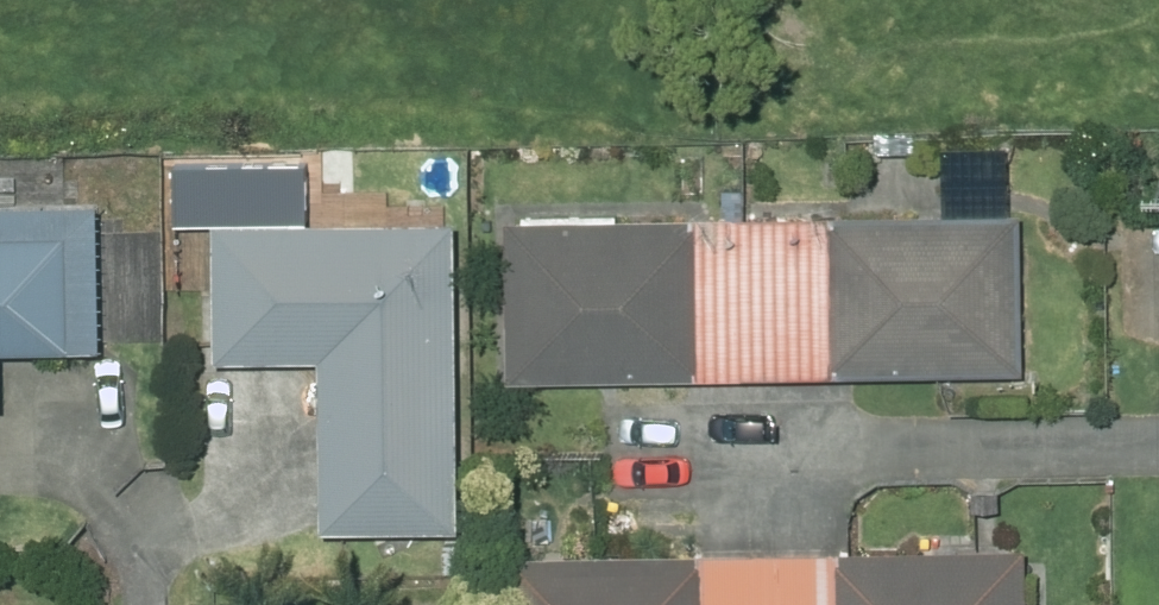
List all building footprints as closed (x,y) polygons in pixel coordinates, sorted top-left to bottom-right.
[(910,131),(877,131),(877,148),(910,147),(910,131)] [(935,140),(936,213),(744,214),(747,373),(1017,368),(1014,211),(1006,211),(1005,140),(935,140)] [(742,214),(493,219),(496,377),(745,373),(742,214)] [(447,215),(207,219),(210,357),(313,355),(316,530),(452,528),(447,215)] [(61,347),(58,233),(0,235),(0,348),(61,347)] [(968,487),(967,507),(995,507),(995,488),(968,487)] [(437,540),(438,568),(466,567),(466,539),(437,540)] [(761,604),(1019,604),(1019,548),(760,551),(761,604)] [(505,555),(506,604),(760,604),(759,551),(505,555)]
